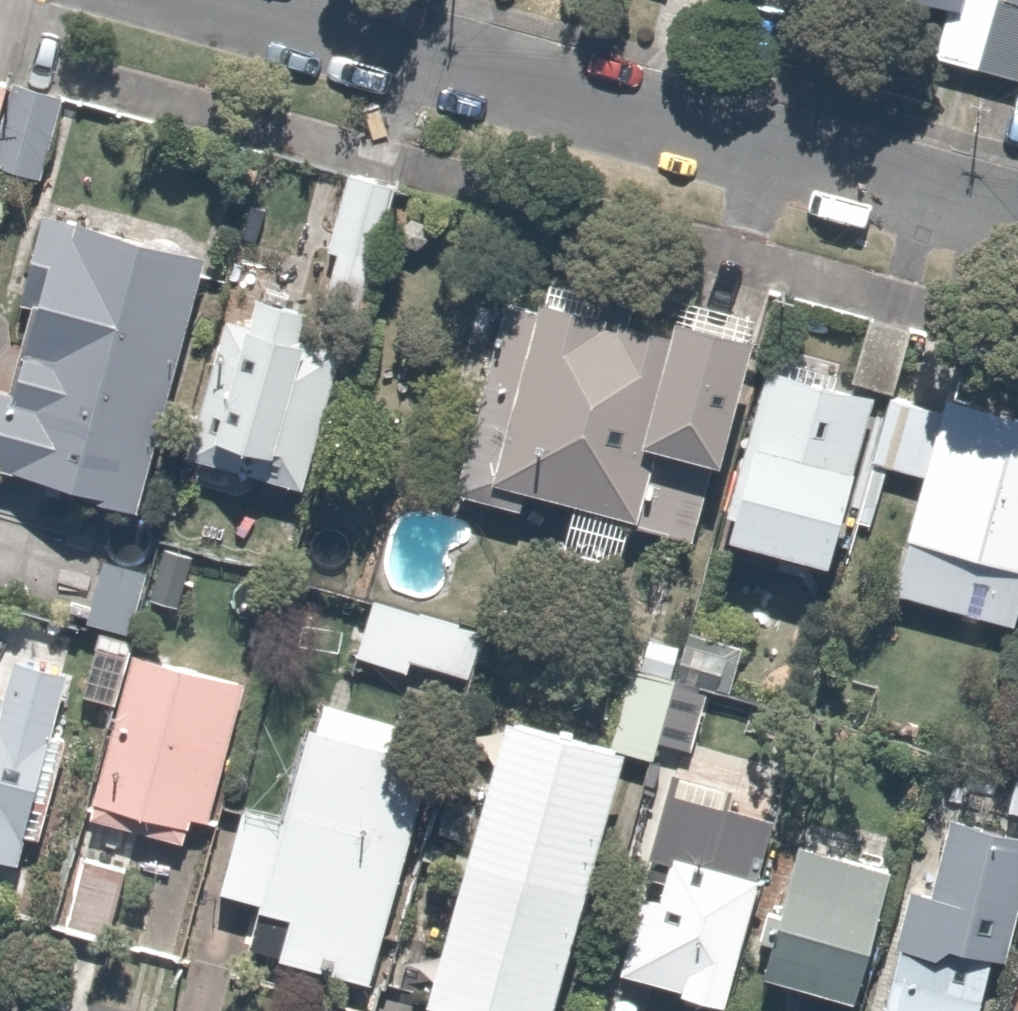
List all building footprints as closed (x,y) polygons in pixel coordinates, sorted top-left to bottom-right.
[(935,10),(925,51),(978,63),(993,0),(890,0),(935,10)] [(982,74),(1016,83),(1017,77),(1017,0),(1001,0),(982,74)] [(0,79),(0,161),(41,169),(56,90),(0,79)] [(379,180),(341,171),(324,245),(362,254),(379,180)] [(14,266),(38,272),(11,391),(0,388),(0,487),(132,518),(193,256),(26,217),(14,266)] [(734,326),(673,310),(666,335),(501,294),(467,429),(477,432),(463,488),(680,542),(734,326)] [(310,316),(240,296),(194,456),(294,485),(329,363),(298,355),(310,316)] [(865,391),(764,368),(726,540),(827,563),(865,391)] [(892,380),(869,458),(920,473),(885,591),(1017,630),(1017,417),(892,380)] [(486,625),(372,589),(350,658),(464,694),(486,625)] [(680,646),(632,632),(604,729),(652,743),(680,646)] [(241,682),(117,652),(77,819),(200,849),(241,682)] [(0,693),(0,865),(27,872),(78,671),(14,655),(4,695),(0,693)] [(443,740),(322,701),(284,818),(231,801),(204,884),(289,912),(273,961),(362,990),(443,740)] [(499,714),(420,1004),(447,1010),(546,1010),(618,747),(499,714)] [(1013,765),(1002,816),(1017,819),(1017,766),(1013,765)] [(787,816),(661,783),(613,964),(738,998),(787,816)] [(940,951),(942,943),(1003,963),(1017,914),(1017,841),(928,813),(890,935),(940,951)] [(892,846),(803,822),(759,986),(848,1010),(892,846)] [(62,843),(42,925),(94,938),(114,856),(62,843)] [(888,940),(866,1010),(988,1010),(999,975),(888,940)]
